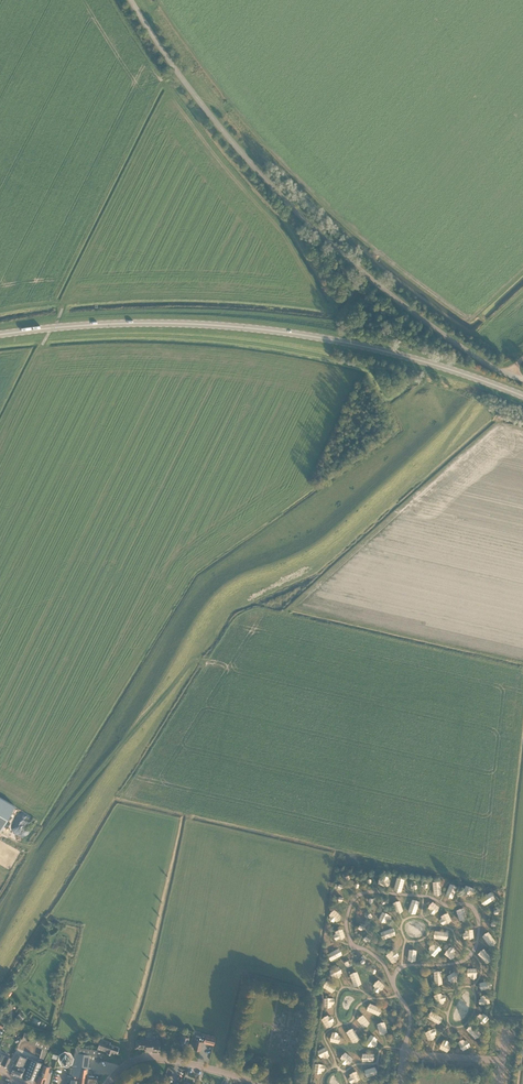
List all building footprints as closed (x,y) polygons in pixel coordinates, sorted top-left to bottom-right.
[(1,829),(15,805),(0,797),(0,829),(1,829)] [(337,885),(335,891),(347,894),(349,888),(337,885)] [(17,1014),(14,1018),(19,1022),(25,1016),(20,1011),(17,1014)] [(180,1043),(187,1045),(189,1036),(190,1032),(185,1031),(184,1035),(182,1035),(180,1043)] [(202,1033),(201,1036),(196,1035),(195,1039),(194,1043),(194,1044),(193,1048),(200,1050),(202,1042),(213,1044),(215,1036),(202,1033)] [(37,1045),(40,1037),(40,1036),(39,1038),(32,1034),(29,1041),(37,1045)] [(136,1047),(146,1047),(146,1039),(143,1039),(143,1036),(140,1036),(140,1039),(136,1039),(136,1047)] [(97,1048),(107,1051),(107,1052),(111,1053),(112,1052),(114,1053),(114,1051),(117,1052),(119,1046),(110,1043),(110,1042),(101,1038),(97,1048)] [(97,1048),(97,1049),(75,1046),(73,1067),(69,1067),(68,1074),(70,1075),(75,1076),(75,1078),(79,1079),(78,1083),(97,1083),(98,1076),(87,1075),(89,1059),(90,1054),(97,1055),(97,1048)] [(61,1057),(63,1060),(66,1061),(67,1061),(69,1060),(70,1059),(71,1057),(71,1056),(69,1053),(69,1052),(69,1053),(66,1052),(65,1052),(63,1053),(62,1053),(62,1054),(61,1057)] [(0,1063),(3,1064),(3,1065),(7,1066),(11,1057),(4,1054),(0,1053),(0,1063)] [(24,1063),(29,1065),(31,1058),(27,1057),(27,1058),(18,1054),(15,1059),(15,1058),(9,1072),(15,1074),(21,1077),(25,1067),(23,1067),(24,1063)] [(31,1058),(29,1065),(23,1077),(33,1082),(35,1076),(37,1077),(43,1063),(31,1058)] [(41,1083),(44,1083),(50,1066),(44,1064),(40,1075),(39,1075),(37,1083),(41,1083)] [(359,1083),(368,1083),(370,1069),(361,1068),(359,1083)] [(70,1075),(69,1083),(77,1083),(78,1080),(70,1078),(70,1075)]
